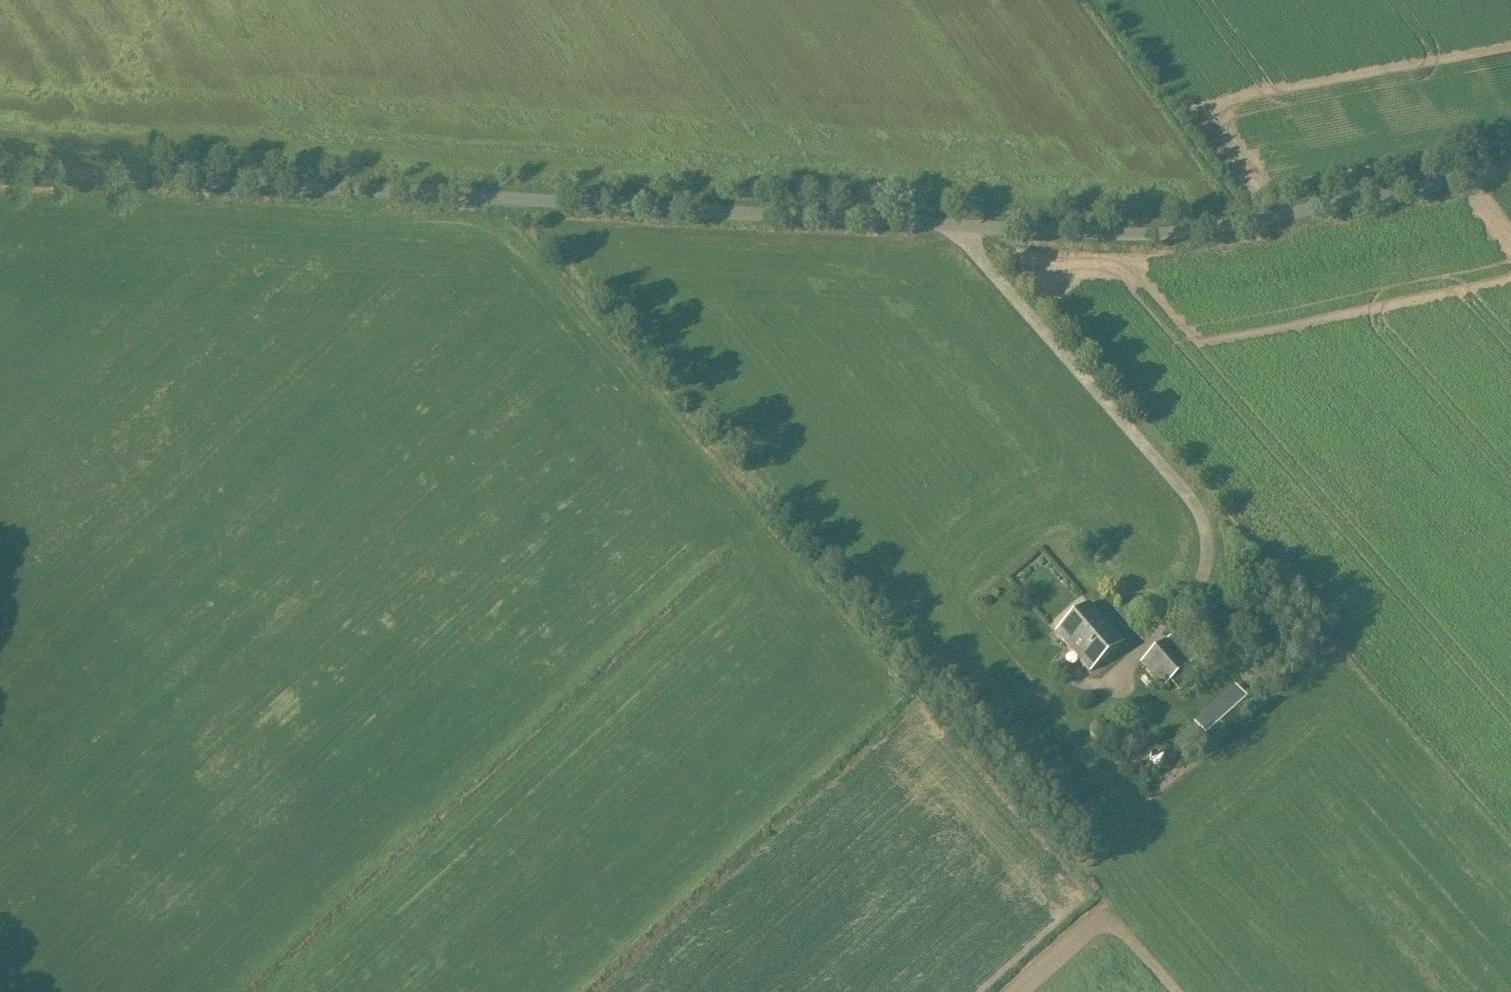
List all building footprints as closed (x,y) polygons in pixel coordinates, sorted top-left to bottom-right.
[(1090,674),(1123,644),(1089,606),(1055,635),(1090,674)] [(1163,691),(1199,658),(1175,633),(1140,665),(1163,691)] [(1206,736),(1246,700),(1234,687),(1194,724),(1206,736)]
